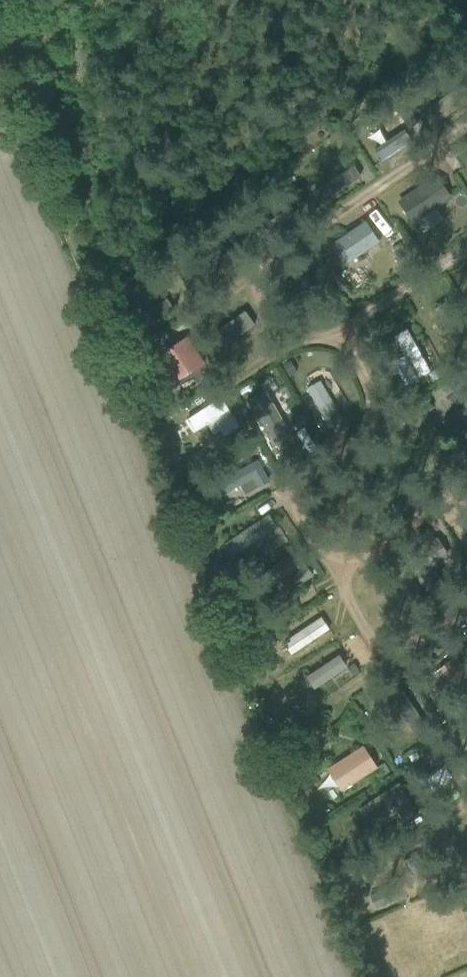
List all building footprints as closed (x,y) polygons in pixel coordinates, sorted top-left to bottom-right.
[(402,194),(416,223),(435,214),(432,208),(444,202),(433,179),(402,194)] [(393,338),(415,378),(435,368),(413,327),(393,338)] [(460,402),(466,400),(466,381),(455,385),(460,402)] [(289,429),(268,391),(250,401),(271,439),(289,429)] [(222,396),(183,419),(199,445),(238,422),(222,396)] [(229,544),(248,568),(289,536),(270,512),(229,544)] [(298,646),(334,631),(328,617),(292,633),(298,646)] [(373,746),(333,759),(341,785),(382,772),(373,746)] [(408,786),(363,801),(372,829),(418,813),(408,786)] [(395,885),(373,896),(379,907),(401,896),(395,885)]
